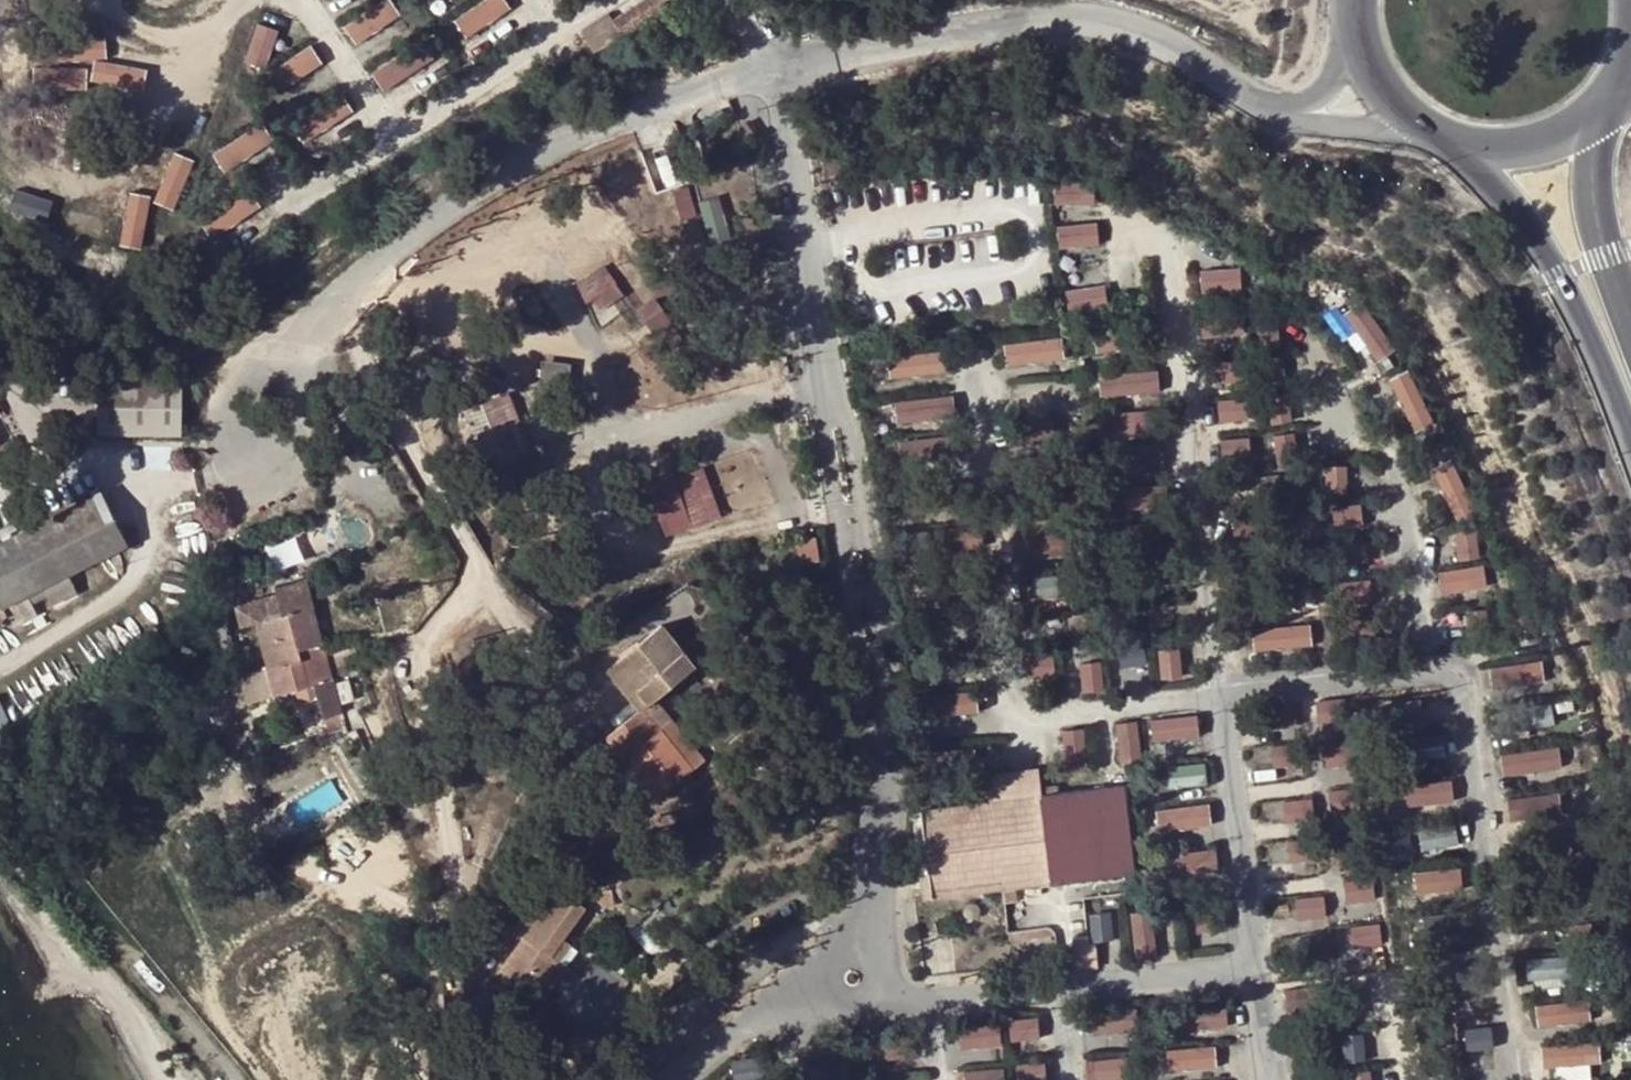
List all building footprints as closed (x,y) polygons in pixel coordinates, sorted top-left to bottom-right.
[(405,14),(397,0),(383,0),(347,22),(359,42),(405,14)] [(515,10),(510,0),(482,0),(457,13),(467,34),(515,10)] [(612,19),(623,37),(662,12),(658,5),(665,0),(642,0),(612,19)] [(269,66),(283,28),(260,20),(246,58),(269,66)] [(109,57),(108,32),(53,35),(54,60),(109,57)] [(388,90),(437,56),(423,36),(374,70),(388,90)] [(314,42),(270,68),(282,89),(327,62),(314,42)] [(39,94),(97,92),(97,96),(149,95),(148,60),(93,62),(38,64),(39,94)] [(307,113),(317,130),(354,108),(344,91),(307,113)] [(264,120),(236,138),(248,157),(276,140),(264,120)] [(133,204),(151,209),(155,196),(181,203),(195,155),(175,149),(171,160),(147,153),(133,204)] [(1057,180),(1057,202),(1097,202),(1097,180),(1057,180)] [(212,235),(262,210),(249,186),(200,210),(212,235)] [(1099,217),(1059,225),(1063,247),(1103,239),(1099,217)] [(611,262),(579,279),(599,317),(631,300),(611,262)] [(1204,296),(1244,296),(1244,265),(1204,265),(1204,296)] [(1070,308),(1111,305),(1109,282),(1068,286),(1070,308)] [(1377,360),(1396,350),(1369,298),(1350,308),(1377,360)] [(1207,317),(1208,338),(1247,335),(1245,314),(1207,317)] [(1097,334),(1098,350),(1126,346),(1124,331),(1097,334)] [(1065,335),(1007,339),(1008,362),(1067,358),(1065,335)] [(892,375),(948,371),(946,348),(891,352),(892,375)] [(1274,422),(1294,419),(1285,357),(1265,359),(1274,422)] [(1218,362),(1222,380),(1238,376),(1234,358),(1218,362)] [(1101,370),(1102,394),(1162,390),(1160,366),(1101,370)] [(1416,430),(1437,421),(1413,366),(1392,376),(1416,430)] [(100,380),(98,434),(175,436),(184,436),(184,380),(128,378),(100,380)] [(1058,380),(1017,384),(1019,417),(1061,413),(1058,380)] [(1219,398),(1223,422),(1258,417),(1254,393),(1219,398)] [(898,397),(899,422),(951,419),(950,394),(898,397)] [(529,477),(499,398),(462,413),(491,491),(529,477)] [(1125,435),(1165,433),(1164,408),(1124,410),(1125,435)] [(1224,436),(1225,461),(1258,459),(1257,434),(1224,436)] [(1136,464),(1168,463),(1167,443),(1135,445),(1136,464)] [(1457,517),(1478,508),(1456,457),(1436,466),(1457,517)] [(1350,491),(1348,463),(1329,464),(1331,493),(1350,491)] [(689,524),(672,476),(649,484),(658,510),(666,532),(689,524)] [(633,490),(643,516),(658,510),(649,484),(633,490)] [(1152,485),(1111,487),(1112,515),(1153,513),(1152,485)] [(127,544),(103,494),(0,544),(0,625),(9,621),(12,626),(37,614),(31,603),(47,596),(52,605),(77,593),(67,573),(127,544)] [(1335,504),(1336,526),(1367,524),(1366,502),(1335,504)] [(1460,558),(1483,557),(1482,528),(1458,529),(1460,558)] [(1368,539),(1342,544),(1346,565),(1371,560),(1368,539)] [(1442,566),(1443,592),(1491,591),(1490,565),(1442,566)] [(1074,594),(1073,574),(1036,575),(1037,596),(1074,594)] [(274,595),(235,606),(241,627),(254,624),(312,609),(304,580),(272,588),(274,595)] [(661,603),(654,608),(668,626),(698,603),(686,587),(662,604),(661,603)] [(254,624),(265,669),(301,659),(299,652),(321,646),(312,609),(254,624)] [(1257,648),(1315,645),(1314,622),(1255,626),(1257,648)] [(655,799),(703,760),(653,698),(695,665),(661,624),(617,660),(628,674),(620,680),(642,708),(608,735),(626,758),(630,754),(650,779),(644,785),(655,799)] [(301,659),(323,654),(321,646),(299,652),(301,659)] [(1148,646),(1121,649),(1123,664),(1149,661),(1148,646)] [(1186,676),(1186,646),(1162,646),(1162,677),(1186,676)] [(348,736),(347,732),(333,685),(323,654),(301,659),(265,669),(239,676),(246,703),(306,688),(309,701),(315,699),(323,732),(340,728),(342,737),(348,736)] [(1058,674),(1057,655),(1029,655),(1029,675),(1058,674)] [(1086,690),(1103,689),(1101,659),(1083,661),(1086,690)] [(628,674),(617,660),(608,666),(620,680),(628,674)] [(1547,684),(1546,660),(1494,663),(1495,687),(1547,684)] [(980,689),(932,692),(934,714),(981,711),(980,689)] [(1402,699),(1403,720),(1423,719),(1422,699),(1402,699)] [(1157,741),(1205,733),(1201,711),(1153,719),(1157,741)] [(1150,758),(1142,717),(1117,722),(1125,762),(1150,758)] [(1090,768),(1087,726),(1065,727),(1068,769),(1090,768)] [(1277,765),(1303,764),(1302,743),(1276,744),(1277,765)] [(1347,764),(1347,744),(1326,744),(1326,764),(1347,764)] [(1505,773),(1564,769),(1563,745),(1504,749),(1505,773)] [(1411,803),(1456,801),(1455,778),(1410,781),(1411,803)] [(1545,821),(1565,818),(1561,791),(1541,794),(1545,821)] [(1290,798),(1294,859),(1314,858),(1310,797),(1290,798)] [(1161,828),(1213,824),(1212,802),(1159,806),(1161,828)] [(1423,826),(1424,847),(1457,845),(1456,824),(1423,826)] [(922,964),(923,977),(953,973),(947,932),(930,934),(928,923),(928,917),(941,915),(938,896),(1049,880),(1043,835),(923,852),(929,901),(907,904),(909,919),(905,919),(908,943),(903,943),(906,966),(922,964)] [(1420,891),(1465,888),(1463,865),(1419,868),(1420,891)] [(1380,899),(1378,875),(1348,877),(1350,901),(1380,899)] [(584,907),(552,882),(517,930),(524,936),(500,968),(533,993),(557,960),(549,954),(560,938),(584,907)] [(603,908),(614,905),(609,892),(591,898),(603,908)] [(1302,925),(1330,924),(1329,893),(1300,895),(1302,925)] [(1160,956),(1157,909),(1134,910),(1137,957),(1160,956)] [(942,921),(941,915),(928,917),(928,923),(942,921)] [(1356,945),(1386,943),(1384,922),(1354,924),(1356,945)] [(1075,957),(1078,957),(1079,968),(1095,967),(1094,955),(1089,956),(1087,936),(1073,938),(1075,957)] [(560,938),(549,954),(557,960),(569,945),(560,938)] [(1529,957),(1531,979),(1568,976),(1566,955),(1529,957)] [(564,966),(557,960),(533,993),(540,998),(564,966)] [(1591,996),(1537,1004),(1541,1027),(1594,1019),(1591,996)] [(1189,1000),(1189,1027),(1232,1027),(1232,1000),(1189,1000)] [(1095,1010),(1095,1030),(1125,1030),(1125,1010),(1095,1010)] [(1044,1038),(1043,1016),(1012,1018),(1013,1040),(1044,1038)] [(965,1047),(1004,1044),(1002,1022),(963,1025),(965,1047)] [(1164,1043),(1164,1068),(1206,1069),(1206,1043),(1164,1043)] [(1096,1079),(1122,1079),(1120,1056),(1094,1058),(1096,1079)] [(1374,1070),(1354,1071),(1354,1079),(1375,1079),(1374,1070)]
